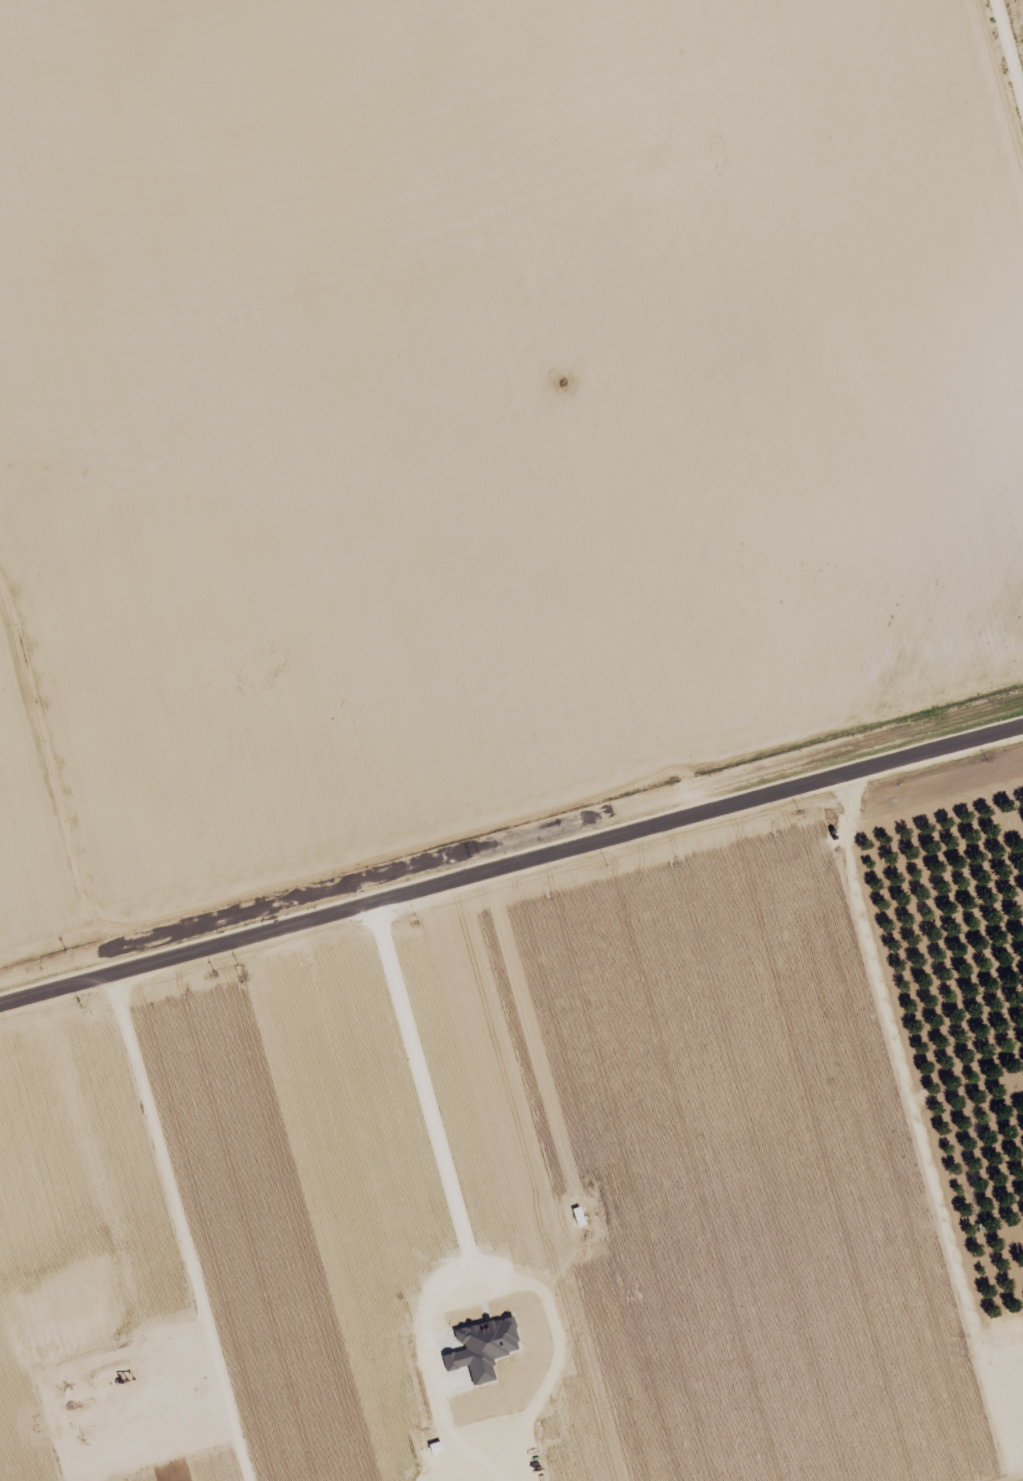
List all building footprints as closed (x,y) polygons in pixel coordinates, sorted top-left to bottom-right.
[(469,1326),(470,1332),(463,1339),(464,1353),(462,1351),(457,1355),(456,1360),(457,1366),(462,1361),(468,1362),(472,1359),(481,1368),(481,1372),(488,1371),(492,1356),(500,1355),(495,1350),(499,1350),(500,1344),(498,1342),(499,1335),(503,1335),(503,1334),(512,1326),(506,1325),(506,1320),(492,1321),(489,1331),(483,1324),(478,1328),(469,1326)]
